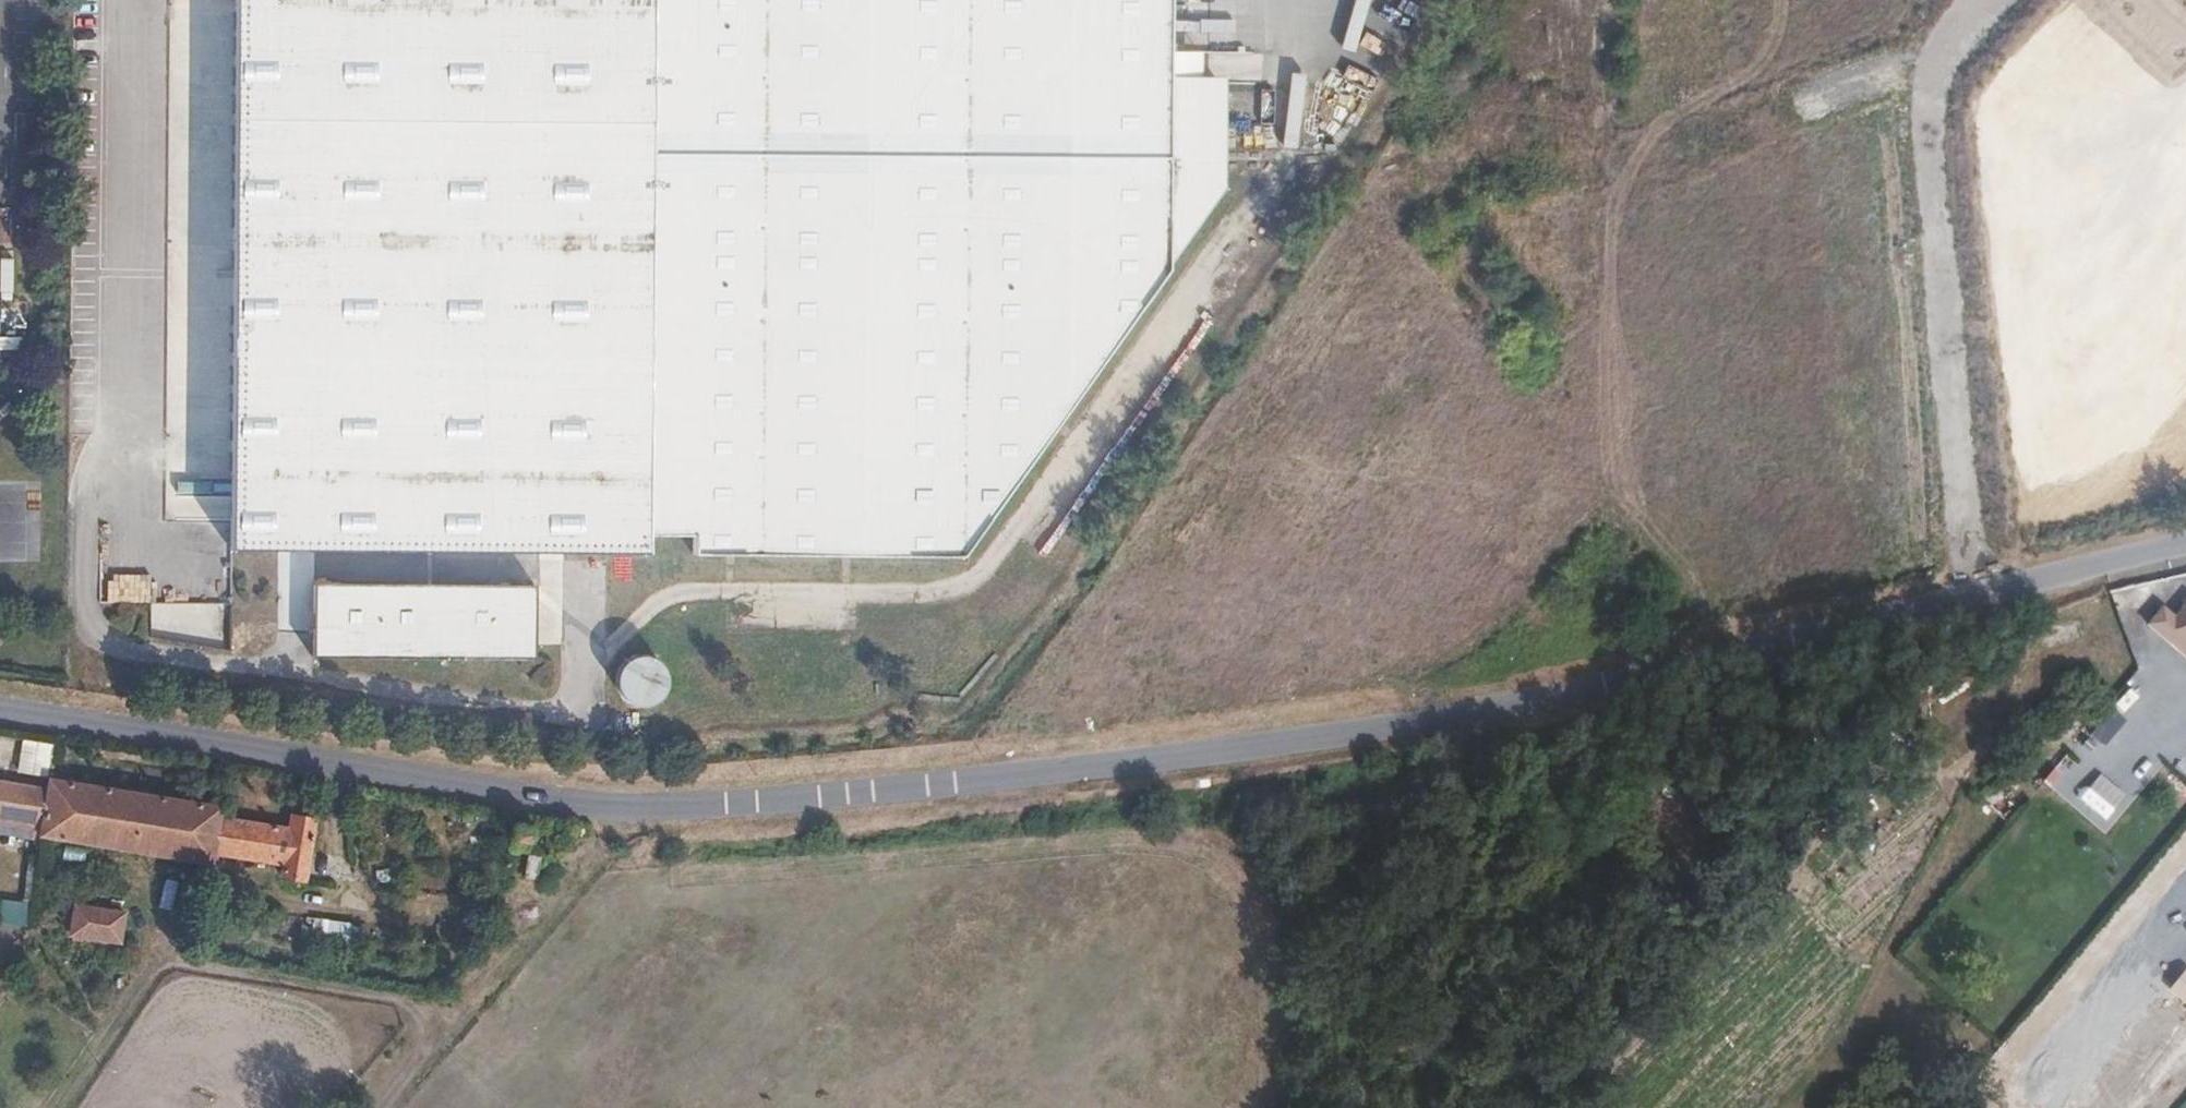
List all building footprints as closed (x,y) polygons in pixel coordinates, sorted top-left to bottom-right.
[(649,0),(234,0),(227,546),(645,551),(645,525),(649,0)] [(693,0),(649,0),(645,525),(688,526),(693,0)] [(1217,156),(1218,82),(1164,81),(1165,0),(693,0),(688,526),(688,548),(878,551),(1067,331),(1217,156)] [(1218,201),(1217,156),(1067,331),(878,551),(958,556),(1218,201)] [(533,585),(311,581),(310,655),(532,657),(533,585)] [(227,601),(146,600),(144,636),(226,650),(227,601)] [(2163,605),(2146,625),(2185,658),(2185,604),(2176,616),(2163,605)] [(2141,617),(2125,622),(2133,649),(2149,645),(2141,617)] [(611,704),(657,704),(657,659),(612,659),(611,704)] [(2100,773),(2080,800),(2107,820),(2127,793),(2100,773)] [(220,818),(221,810),(50,782),(48,791),(43,825),(41,836),(212,863),(214,854),(220,818)] [(48,791),(0,783),(0,818),(43,825),(48,791)] [(291,830),(220,818),(214,854),(284,864),(283,877),(305,880),(315,820),(293,817),(291,830)] [(512,876),(538,879),(540,855),(516,851),(512,876)] [(23,925),(24,902),(0,900),(0,923),(23,925)] [(76,906),(71,934),(120,942),(125,915),(76,906)] [(312,917),(308,940),(354,950),(359,926),(312,917)] [(2169,990),(2185,1004),(2185,970),(2169,990)]
